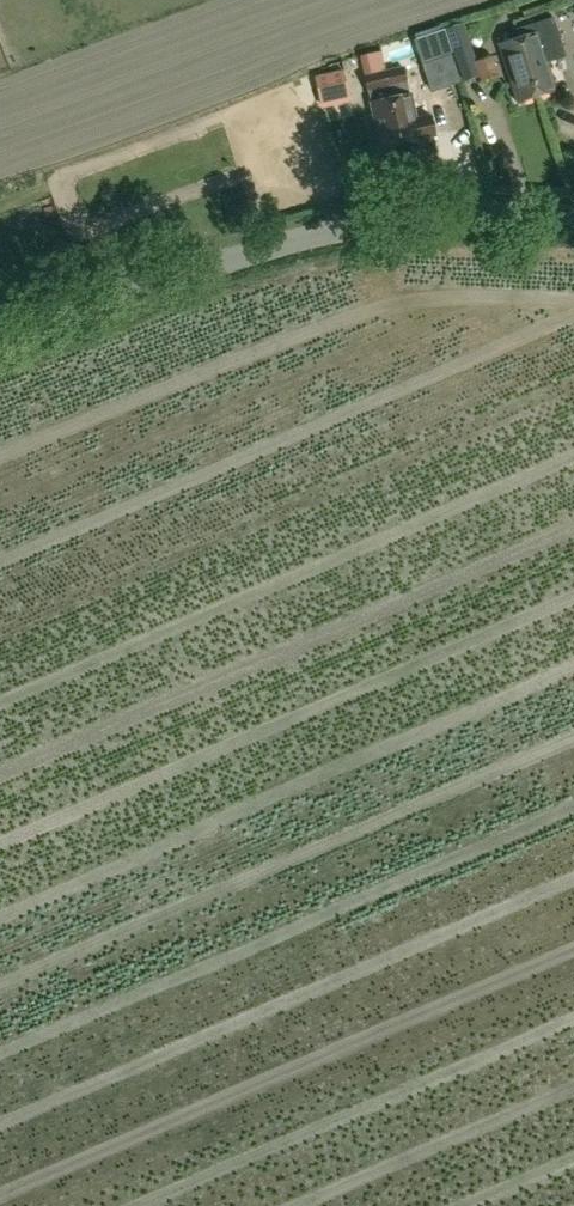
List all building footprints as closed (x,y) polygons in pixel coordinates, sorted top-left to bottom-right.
[(553,18),(515,30),(518,39),(537,97),(556,91),(547,63),(565,57),(553,18)] [(449,30),(456,52),(470,47),(463,25),(449,30)] [(459,82),(445,30),(413,41),(421,65),(434,61),(442,86),(459,82)] [(518,39),(499,45),(517,103),(537,97),(518,39)] [(379,64),(375,52),(362,57),(366,68),(379,64)] [(491,57),(491,58),(475,62),(481,82),(497,77),(491,57)] [(396,69),(384,72),(401,146),(421,141),(421,140),(435,137),(430,117),(416,120),(410,95),(404,96),(401,84),(399,84),(396,69)] [(343,71),(314,78),(318,96),(347,90),(343,71)] [(401,146),(384,72),(373,75),(376,89),(368,91),(370,103),(381,150),(401,146)]
